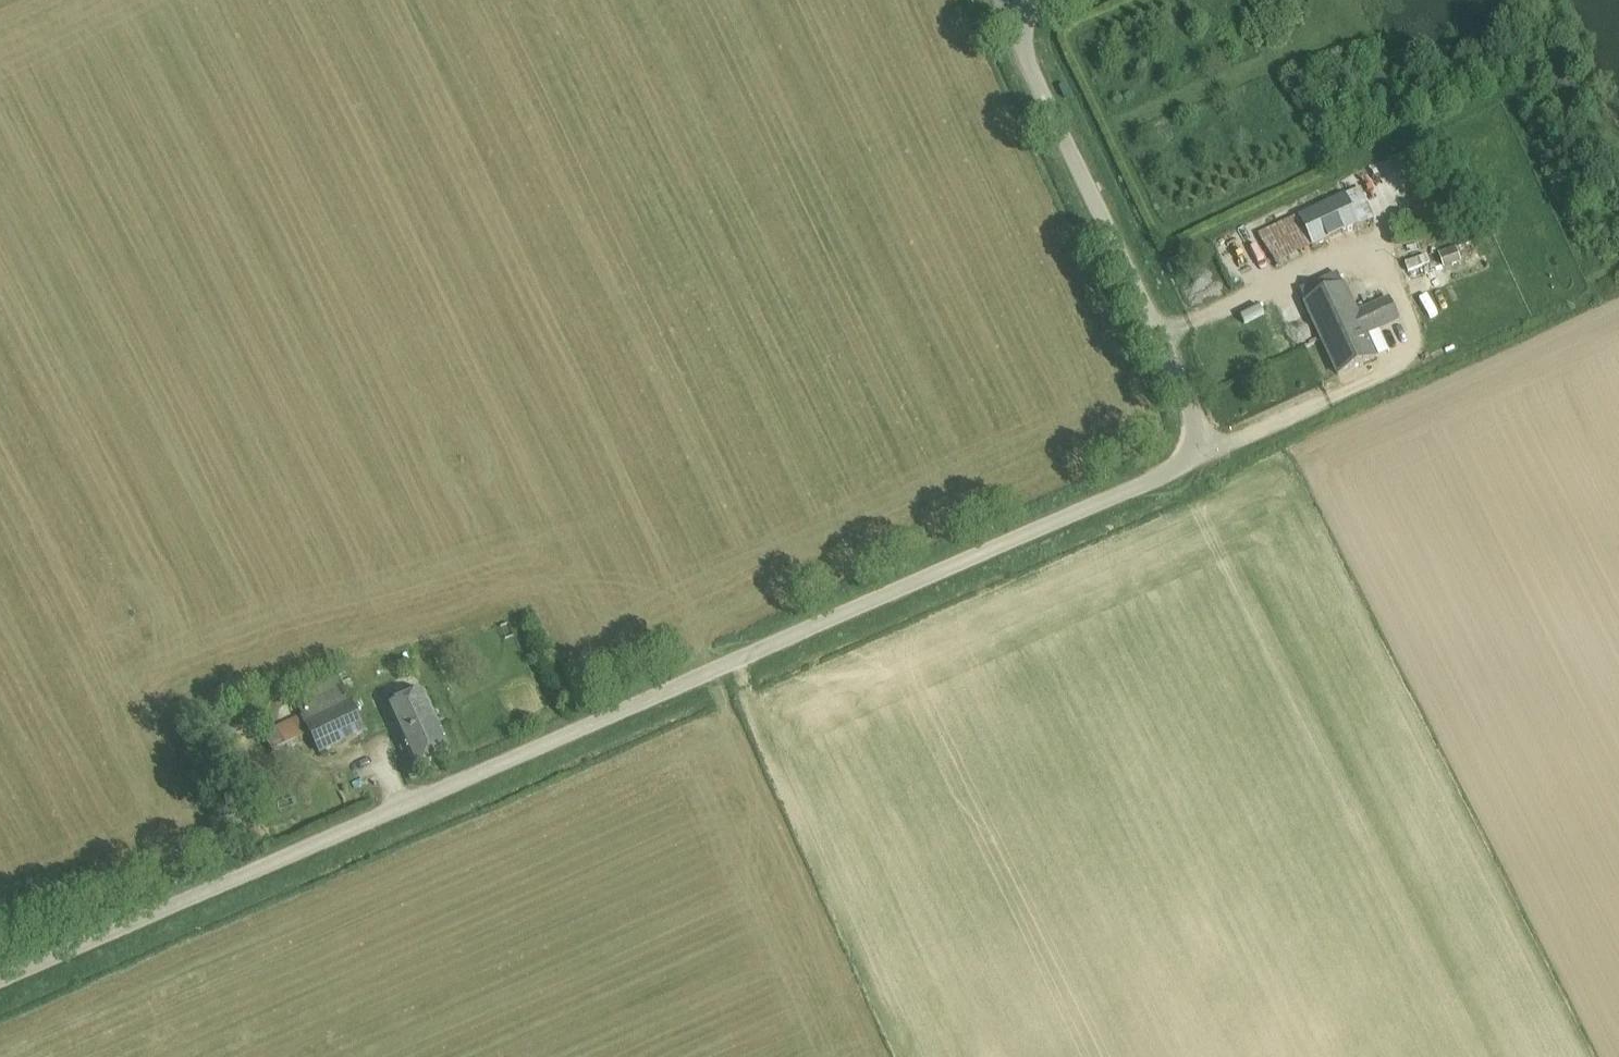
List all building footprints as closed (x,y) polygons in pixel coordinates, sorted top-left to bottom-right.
[(1375,218),(1361,189),(1259,236),(1276,265),(1375,218)] [(1461,262),(1456,246),(1439,252),(1444,268),(1461,262)] [(1344,286),(1307,303),(1339,375),(1377,358),(1366,335),(1400,319),(1390,299),(1362,312),(1360,310),(1356,312),(1344,286)] [(366,733),(338,674),(291,696),(300,716),(264,733),(272,751),(309,734),(319,755),(366,733)] [(427,696),(391,711),(416,769),(452,753),(427,696)]
